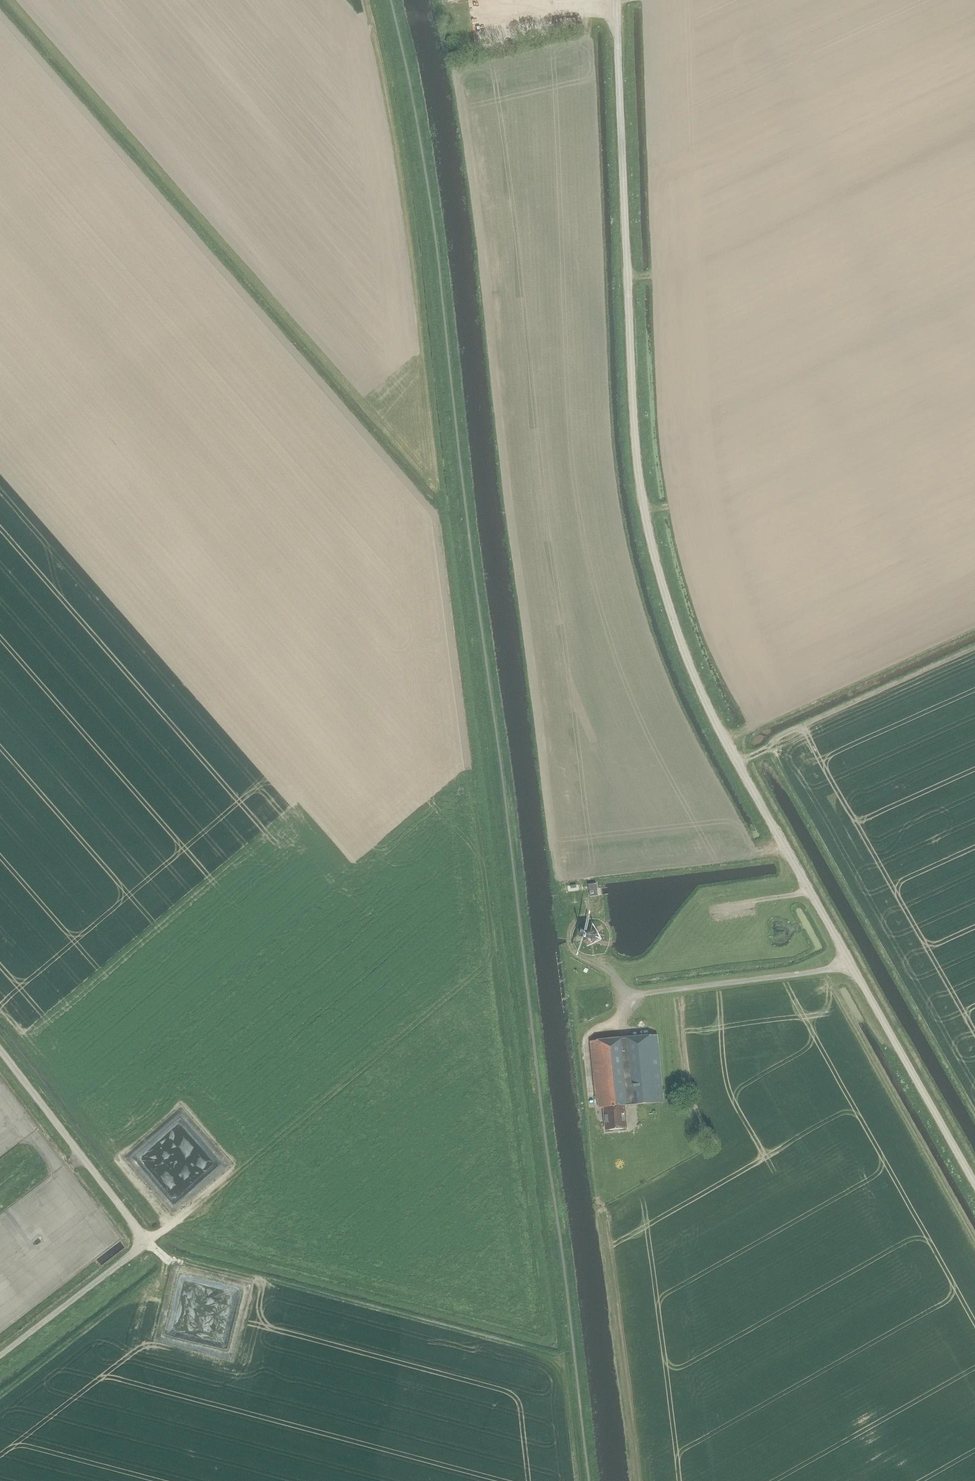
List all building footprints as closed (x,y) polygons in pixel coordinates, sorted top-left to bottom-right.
[(590,897),(599,896),(597,884),(589,885),(590,897)] [(600,940),(600,939),(599,933),(599,932),(598,933),(594,929),(593,929),(588,930),(587,930),(584,935),(583,935),(584,935),(584,941),(584,942),(585,942),(589,945),(590,945),(595,944),(595,945),(596,944),(599,939),(600,940)] [(625,1106),(664,1102),(658,1035),(591,1042),(596,1100),(598,1099),(599,1109),(605,1108),(607,1131),(627,1129),(625,1106)]
